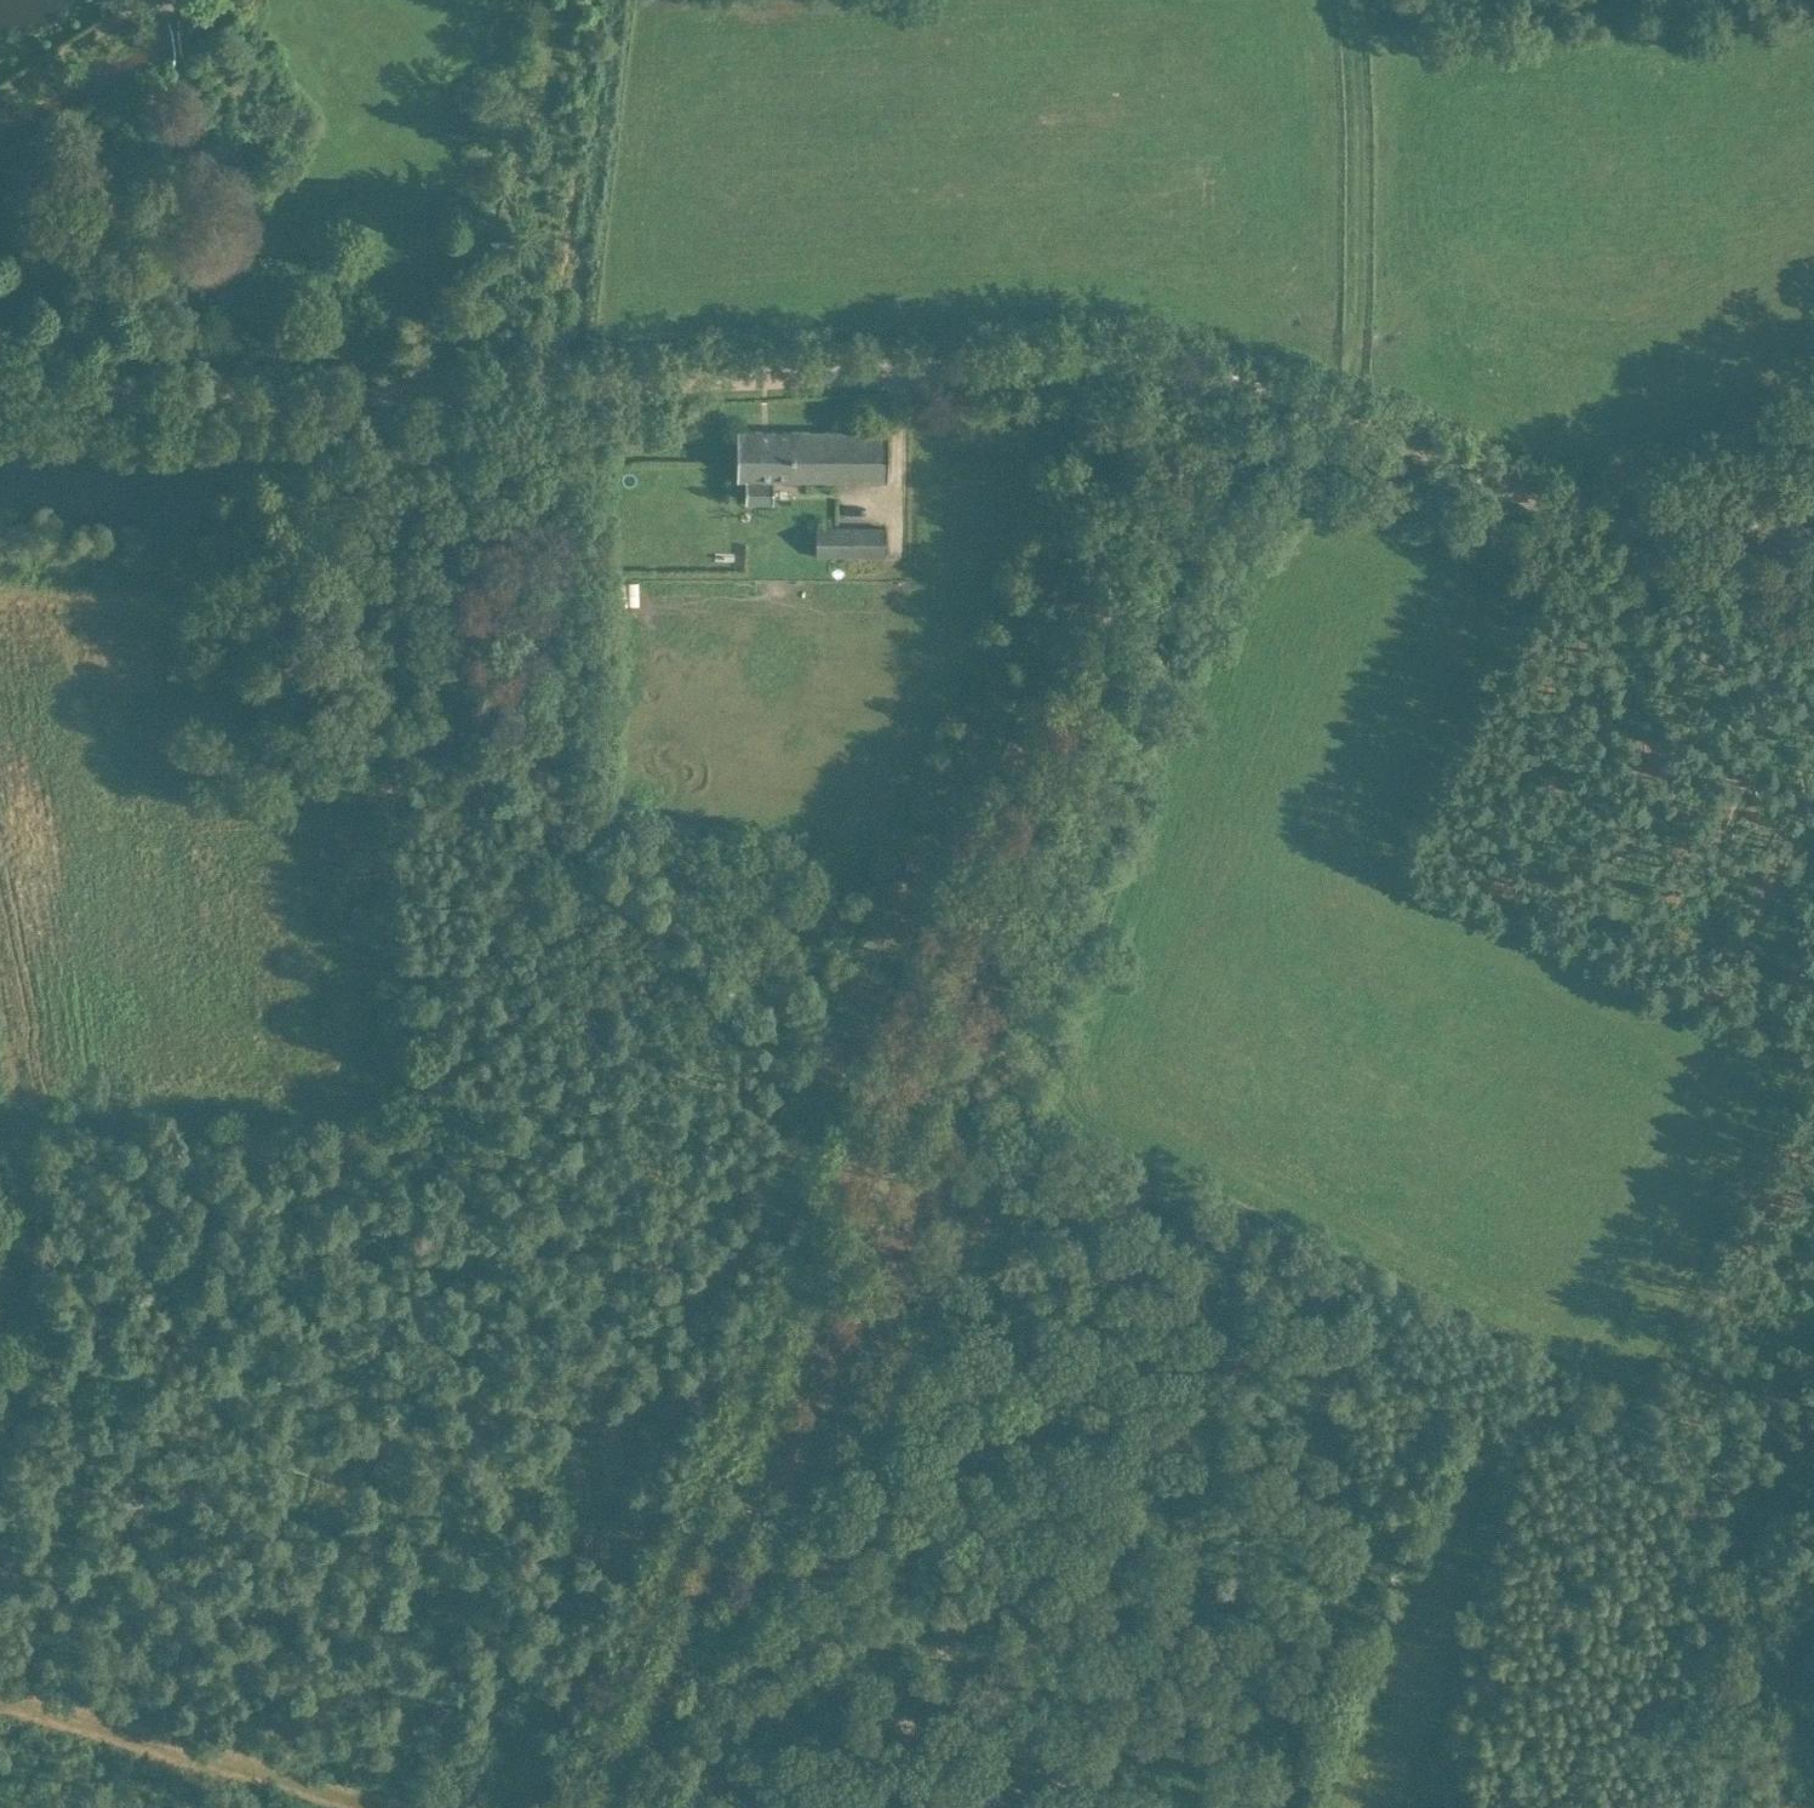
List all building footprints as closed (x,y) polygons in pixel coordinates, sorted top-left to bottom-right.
[(746,479),(746,502),(774,503),(774,479),(888,480),(888,432),(737,431),(737,479),(746,479)] [(856,556),(856,527),(816,527),(816,556),(856,556)] [(621,602),(638,602),(637,579),(620,580),(621,602)]
